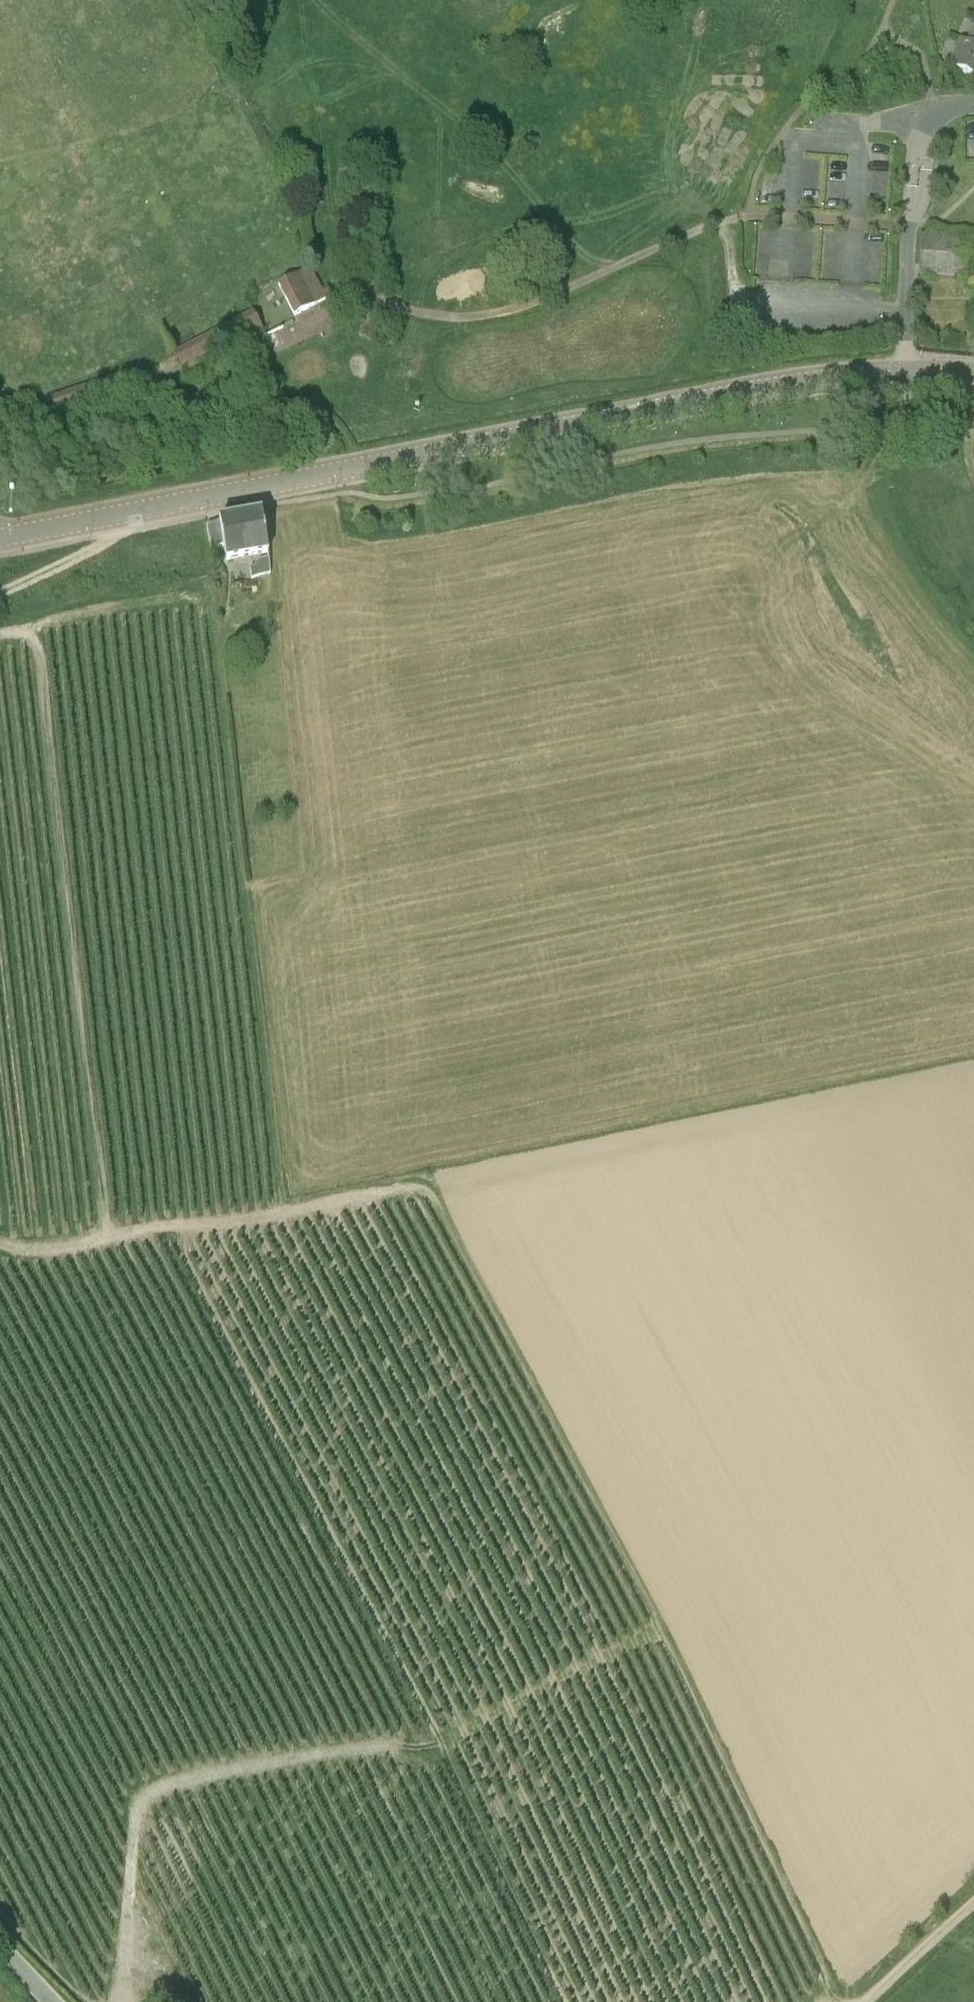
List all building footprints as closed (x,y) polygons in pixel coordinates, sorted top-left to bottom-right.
[(965,41),(973,45),(973,23),(965,41)] [(965,41),(959,39),(947,67),(973,78),(973,45),(965,41)] [(968,279),(970,237),(921,235),(920,277),(968,279)] [(326,300),(309,269),(279,285),(295,316),(326,300)] [(256,313),(176,354),(186,373),(265,332),(256,313)] [(135,371),(51,400),(58,419),(142,391),(135,371)] [(220,524),(207,526),(211,546),(223,546),(226,561),(269,554),(261,514),(220,522),(220,524)] [(269,559),(259,561),(255,567),(255,568),(250,568),(252,578),(271,574),(269,559)]
